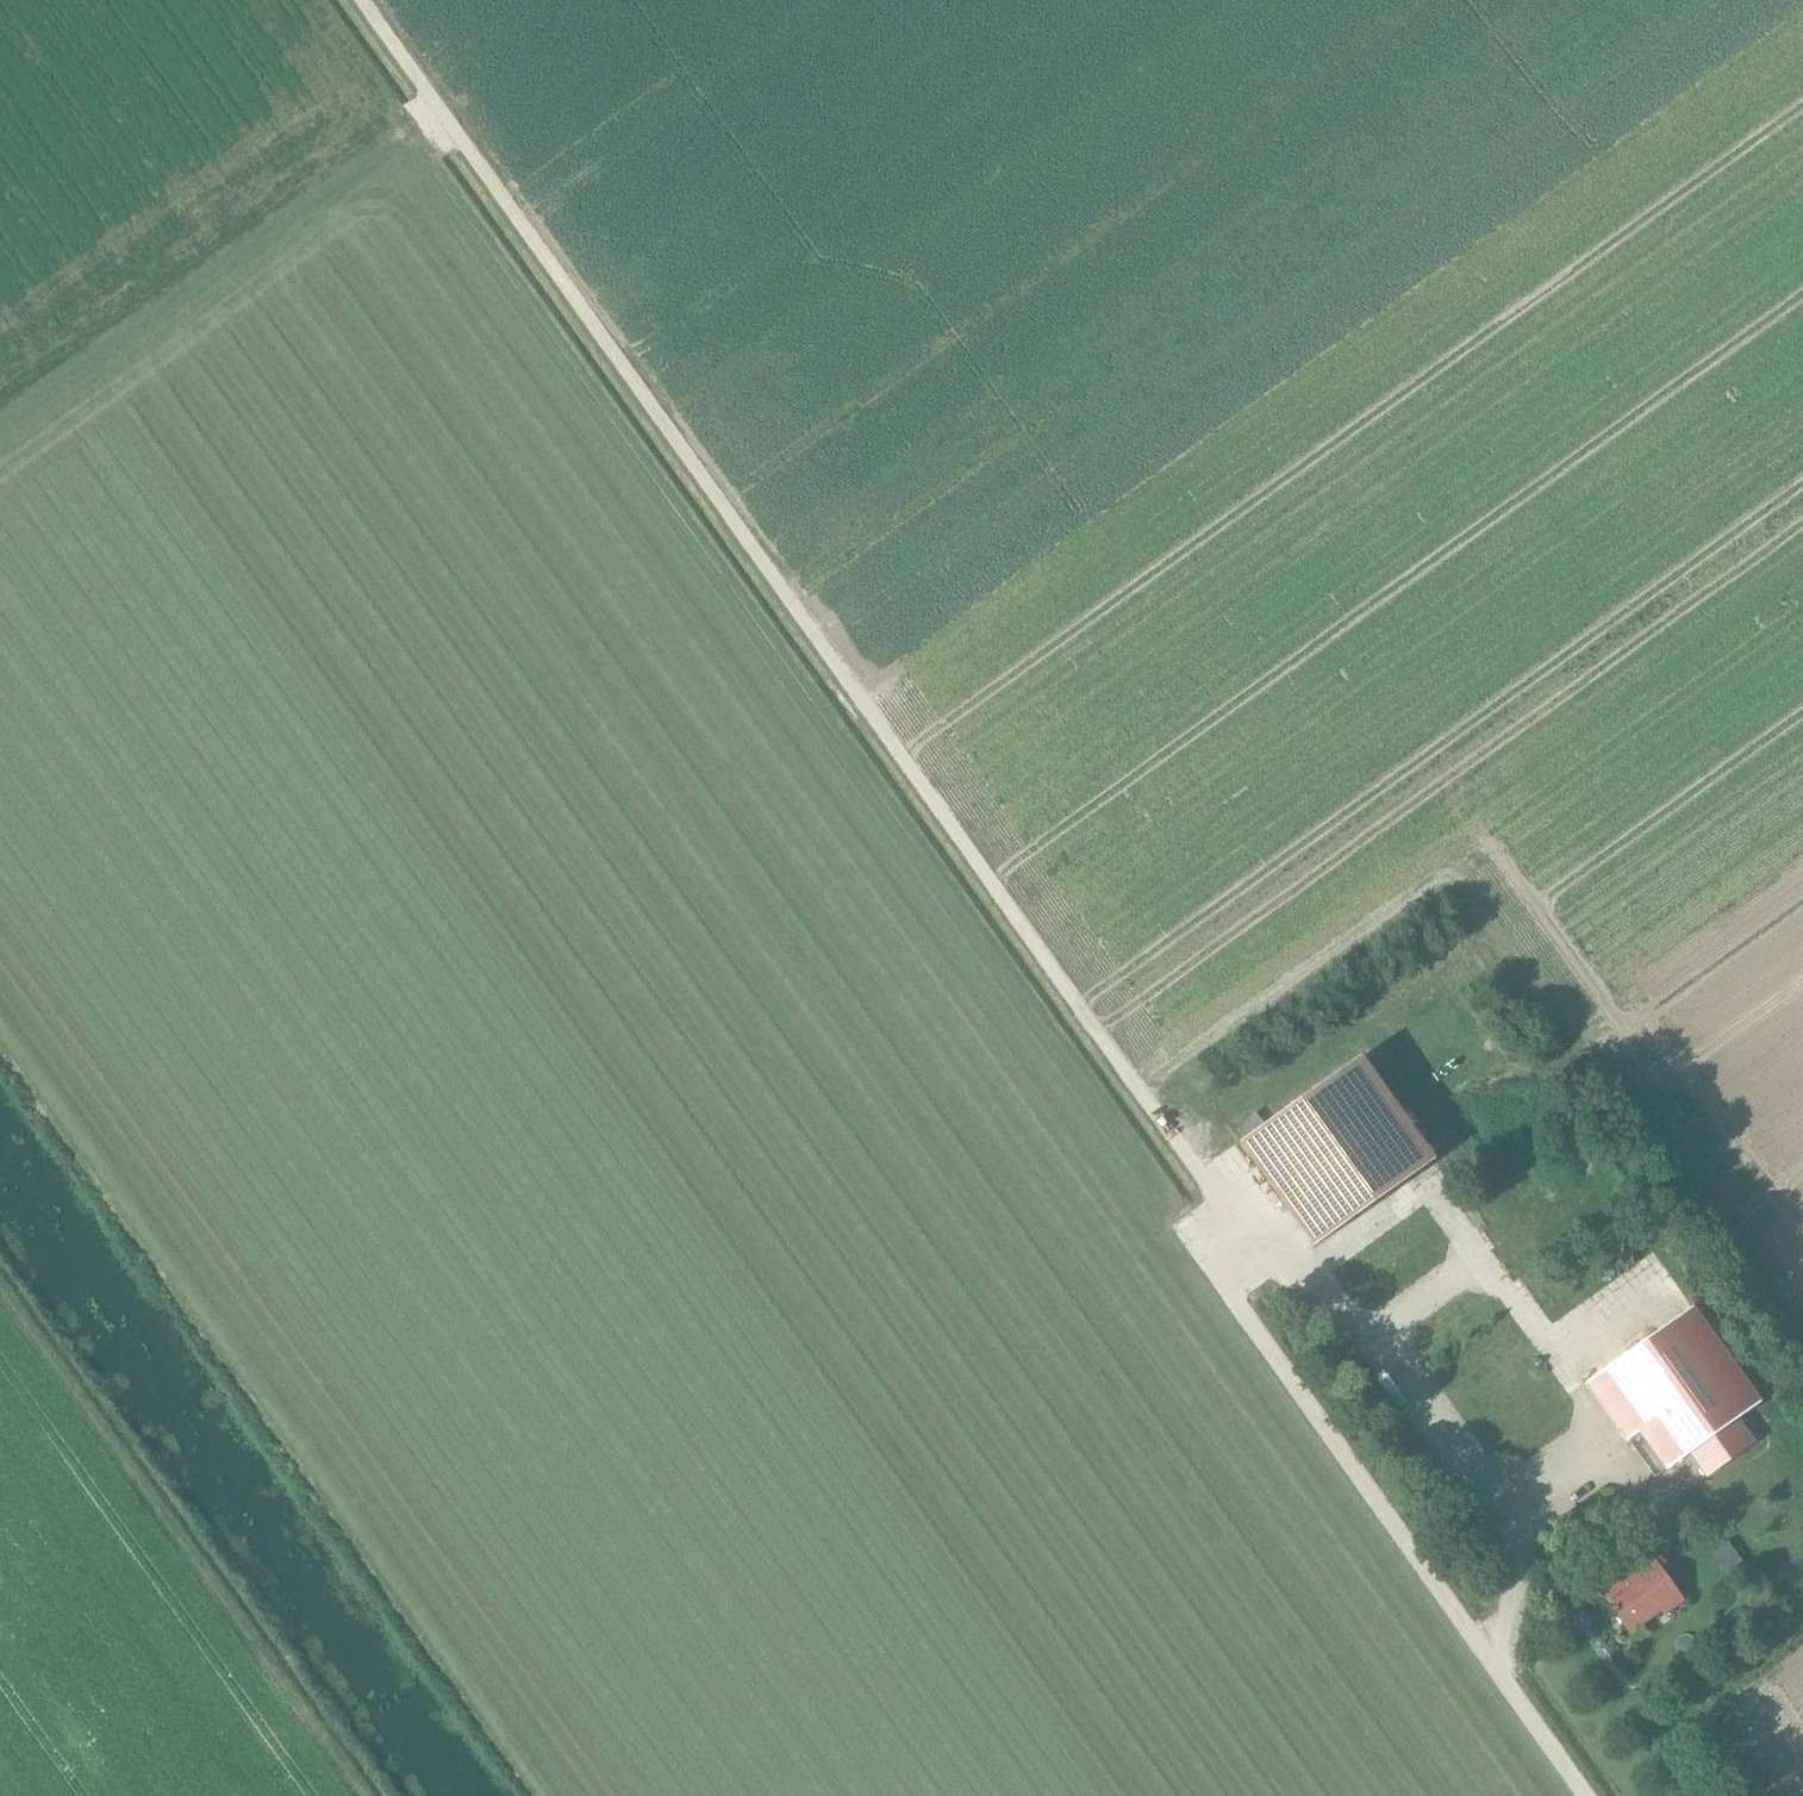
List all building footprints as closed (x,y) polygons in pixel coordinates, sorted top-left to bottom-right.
[(1309,1247),(1434,1158),(1358,1051),(1233,1141),(1309,1247)] [(1696,1344),(1685,1350),(1692,1363),(1719,1348),(1708,1328),(1692,1337),(1696,1344)] [(1639,1434),(1666,1472),(1761,1404),(1760,1402),(1713,1435),(1645,1340),(1585,1383),(1627,1442),(1639,1434)] [(1665,1613),(1683,1600),(1653,1558),(1618,1584),(1621,1588),(1606,1599),(1612,1608),(1611,1609),(1615,1614),(1616,1613),(1629,1632),(1662,1609),(1665,1613)]
